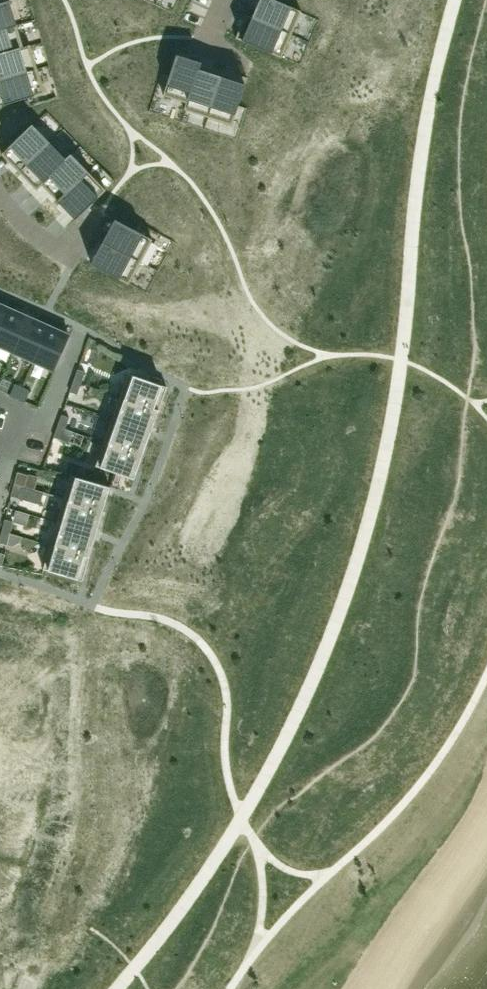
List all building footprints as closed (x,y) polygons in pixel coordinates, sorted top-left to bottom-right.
[(252,18),(291,34),(301,11),(275,0),(259,0),(257,6),(252,18)] [(17,25),(9,1),(0,3),(0,30),(17,25)] [(243,38),(242,41),(281,58),(291,34),(252,18),(243,38)] [(0,30),(0,55),(23,48),(23,47),(17,25),(0,30)] [(0,55),(0,80),(37,69),(30,45),(23,47),(23,48),(0,55)] [(169,76),(163,95),(186,103),(187,103),(195,80),(198,69),(199,70),(201,63),(187,58),(178,56),(176,55),(169,76)] [(0,80),(0,93),(3,101),(4,105),(23,99),(44,93),(37,69),(0,80)] [(186,103),(184,109),(208,117),(221,77),(220,76),(210,73),(199,70),(198,69),(195,80),(187,103),(186,103)] [(221,77),(208,117),(232,125),(238,106),(245,84),(247,78),(235,74),(222,70),(220,76),(221,77)] [(14,141),(1,154),(11,164),(17,170),(19,172),(49,143),(32,124),(14,141)] [(49,143),(19,172),(20,174),(26,180),(36,190),(42,185),(41,184),(48,177),(66,160),(65,159),(49,143)] [(48,177),(41,184),(42,185),(50,194),(56,200),(58,202),(88,172),(71,154),(65,159),(66,160),(48,177)] [(88,172),(58,202),(59,203),(65,209),(75,220),(88,207),(92,203),(106,190),(88,172)] [(103,240),(103,241),(140,262),(152,239),(133,229),(115,219),(113,223),(109,230),(103,240)] [(92,261),(91,264),(106,272),(128,284),(140,262),(103,241),(102,243),(98,251),(92,261)] [(9,309),(0,304),(0,330),(9,309)] [(0,330),(0,346),(14,352),(29,317),(9,309),(0,330)] [(29,317),(14,352),(33,361),(49,326),(29,317)] [(49,326),(33,361),(54,370),(70,335),(49,326)] [(76,372),(73,380),(81,383),(85,372),(77,369),(76,372)] [(128,373),(120,397),(158,410),(164,393),(166,387),(128,373)] [(73,380),(69,392),(77,394),(81,383),(73,380)] [(15,384),(10,395),(17,398),(22,387),(15,384)] [(22,387),(17,398),(24,401),(29,390),(22,387)] [(120,397),(112,420),(150,433),(153,426),(158,410),(120,397)] [(61,414),(57,425),(65,428),(69,417),(61,414)] [(112,420),(104,442),(142,456),(148,440),(150,433),(112,420)] [(57,425),(53,437),(55,438),(61,440),(65,428),(57,425)] [(104,442),(96,466),(115,473),(134,479),(137,469),(142,456),(104,442)] [(16,476),(14,484),(21,486),(24,475),(16,472),(16,476)] [(71,475),(64,499),(103,510),(107,496),(110,486),(84,479),(71,475)] [(14,484),(11,496),(18,498),(21,486),(14,484)] [(64,499),(57,522),(96,533),(98,526),(103,510),(64,499)] [(5,519),(2,531),(10,533),(13,521),(5,519)] [(57,522),(50,546),(89,557),(94,541),(96,533),(57,522)] [(0,538),(0,543),(1,543),(7,544),(10,533),(2,531),(0,538)] [(50,546),(43,569),(63,575),(82,581),(84,574),(89,557),(50,546)]
